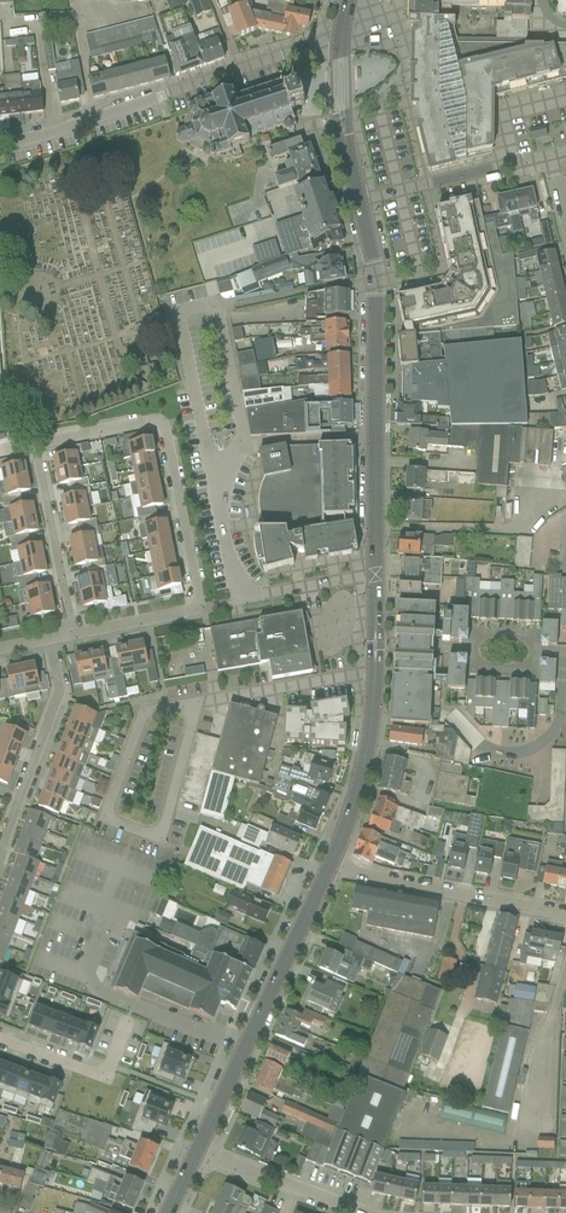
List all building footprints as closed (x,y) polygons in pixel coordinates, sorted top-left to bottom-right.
[(171,14),(159,18),(171,57),(177,76),(205,66),(198,46),(180,0),(166,0),(171,14)] [(191,0),(189,1),(195,18),(212,12),(207,0),(191,0)] [(269,1),(268,5),(289,10),(290,5),(294,6),(295,0),(266,0),(269,1)] [(409,20),(439,20),(439,8),(433,8),(433,0),(410,0),(409,20)] [(530,0),(479,0),(479,7),(506,7),(506,11),(504,11),(504,22),(497,22),(496,39),(528,39),(528,21),(530,21),(530,0)] [(310,15),(289,10),(268,5),(266,17),(250,13),(247,6),(229,13),(238,38),(257,31),(257,30),(283,35),(295,38),(296,31),(300,31),(301,28),(307,29),(310,15)] [(153,18),(146,20),(150,34),(154,33),(157,32),(153,18)] [(150,34),(146,20),(140,21),(143,35),(150,34)] [(564,45),(528,45),(528,39),(496,39),(457,38),(454,27),(455,27),(455,20),(439,20),(409,20),(409,27),(418,27),(417,34),(413,34),(413,69),(412,88),(413,88),(412,106),(414,106),(418,121),(419,125),(430,172),(492,155),(492,149),(493,149),(493,113),(493,112),(491,112),(489,105),(491,104),(493,104),(494,102),(493,98),(565,80),(565,45),(564,45)] [(143,35),(140,21),(133,23),(136,37),(141,36),(143,35)] [(136,37),(133,23),(126,25),(130,39),(136,37)] [(130,39),(126,25),(119,27),(123,40),(128,39),(130,39)] [(123,40),(119,27),(113,28),(116,42),(123,40)] [(116,42),(113,28),(106,30),(109,44),(116,42)] [(109,44),(106,30),(99,32),(103,46),(109,44)] [(202,44),(198,46),(205,66),(224,59),(219,44),(214,30),(203,34),(206,43),(202,44)] [(103,46),(99,32),(92,34),(96,47),(102,46),(103,46)] [(156,42),(154,33),(150,34),(143,35),(141,36),(143,45),(156,42)] [(96,47),(92,34),(85,35),(89,49),(96,47)] [(143,45),(141,36),(136,37),(130,39),(128,39),(131,49),(143,45)] [(131,49),(128,39),(123,40),(116,42),(118,52),(131,49)] [(17,40),(16,40),(18,60),(25,60),(23,40),(17,40)] [(118,52),(116,42),(109,44),(103,46),(102,46),(104,55),(118,52)] [(56,70),(54,54),(53,44),(46,46),(49,71),(56,70)] [(104,55),(102,46),(96,47),(89,49),(91,59),(104,55)] [(165,60),(150,64),(155,82),(170,78),(165,60)] [(73,72),(57,75),(59,86),(58,86),(62,103),(79,100),(76,84),(83,83),(79,61),(71,62),(73,72)] [(155,82),(150,64),(135,68),(140,86),(155,82)] [(140,86),(135,68),(119,72),(124,90),(140,86)] [(124,90),(119,72),(105,76),(110,94),(124,90)] [(24,113),(43,111),(39,81),(38,82),(37,75),(22,76),(23,83),(21,84),(22,95),(24,113)] [(110,94),(105,76),(89,80),(94,98),(110,94)] [(178,131),(176,135),(178,142),(182,144),(189,142),(190,142),(191,145),(203,151),(204,155),(203,156),(204,157),(205,156),(208,157),(207,158),(209,159),(209,157),(212,157),(214,158),(215,157),(216,157),(216,156),(217,155),(223,153),(223,154),(225,153),(230,151),(230,152),(231,151),(234,160),(242,157),(238,145),(240,145),(247,142),(248,143),(249,142),(251,141),(251,140),(249,140),(248,137),(256,135),(256,136),(258,135),(257,134),(265,131),(265,133),(267,132),(266,131),(270,130),(274,128),(274,130),(276,129),(276,128),(283,125),(284,128),(283,129),(284,130),(285,129),(288,131),(288,132),(289,132),(290,131),(292,130),(294,131),(295,130),(294,129),(295,126),(296,126),(297,125),(295,125),(295,123),(296,123),(295,121),(297,121),(296,120),(295,120),(294,119),(300,117),(298,111),(294,112),(293,111),(294,111),(295,109),(294,108),(302,105),(302,107),(304,106),(303,105),(305,104),(305,102),(303,102),(300,91),(301,91),(301,90),(298,90),(298,89),(296,89),(297,91),(290,94),(289,91),(287,90),(291,89),(289,83),(283,85),(282,83),(284,83),(283,81),(281,82),(281,81),(280,81),(280,82),(279,83),(272,85),(272,84),(270,84),(270,86),(268,86),(262,88),(262,87),(260,87),(261,88),(259,89),(256,90),(253,91),(253,90),(251,90),(252,92),(247,93),(245,94),(244,94),(244,93),(242,93),(243,95),(235,97),(234,94),(235,94),(235,92),(233,93),(233,92),(233,91),(231,92),(232,94),(215,99),(214,96),(212,96),(213,97),(207,99),(207,98),(205,99),(197,102),(197,101),(195,102),(196,104),(192,105),(191,104),(190,105),(191,106),(190,108),(189,108),(189,109),(190,109),(190,112),(191,113),(190,113),(185,124),(186,129),(178,131)] [(22,95),(21,84),(21,83),(5,85),(5,90),(6,97),(8,115),(24,113),(22,95)] [(5,97),(0,97),(0,116),(8,115),(6,97),(5,97)] [(545,127),(530,131),(532,140),(548,136),(545,127)] [(301,140),(286,145),(268,151),(271,160),(289,154),(292,162),(285,164),(287,173),(275,177),(279,189),(320,176),(310,147),(304,149),(301,140)] [(343,229),(335,206),(327,182),(323,184),(322,184),(296,192),(303,216),(290,220),(275,225),(278,234),(286,257),(288,262),(299,258),(297,253),(301,252),(309,249),(308,246),(313,245),(315,252),(324,249),(339,244),(342,243),(338,231),(343,229)] [(532,189),(515,193),(519,212),(522,222),(521,217),(531,215),(532,222),(540,221),(532,189)] [(519,212),(515,193),(497,197),(501,214),(483,218),(485,226),(493,224),(495,230),(512,226),(512,224),(522,222),(519,212)] [(502,256),(497,239),(495,230),(493,224),(485,226),(487,238),(480,240),(472,202),(471,202),(471,199),(467,200),(449,204),(450,207),(439,210),(439,209),(437,210),(437,211),(438,211),(441,227),(441,228),(442,228),(445,244),(445,245),(449,261),(448,261),(449,262),(452,272),(442,288),(431,291),(431,290),(430,290),(430,291),(415,294),(414,294),(414,295),(399,298),(398,297),(397,298),(398,300),(404,327),(404,328),(406,334),(405,334),(406,336),(417,335),(442,334),(493,328),(519,326),(516,290),(515,279),(513,252),(502,256)] [(545,246),(553,244),(548,222),(540,224),(545,246)] [(510,253),(506,237),(497,239),(502,256),(513,252),(510,253)] [(275,240),(252,248),(258,265),(281,258),(275,240)] [(533,258),(531,251),(517,254),(519,261),(533,258)] [(253,270),(236,276),(237,279),(238,281),(242,290),(244,296),(258,290),(256,285),(259,283),(290,271),(291,272),(296,271),(297,270),(303,269),(303,273),(307,273),(307,275),(306,276),(307,284),(309,284),(309,286),(314,285),(324,283),(347,279),(345,268),(343,268),(342,261),(338,261),(338,258),(334,259),(333,252),(317,256),(299,258),(288,262),(286,257),(284,258),(284,257),(253,269),(253,270)] [(537,256),(540,270),(558,266),(555,252),(537,256)] [(562,280),(558,266),(540,270),(544,285),(562,280)] [(525,278),(515,279),(516,290),(525,289),(525,278)] [(565,294),(562,280),(544,285),(547,299),(565,294)] [(265,294),(274,294),(274,284),(266,283),(265,294)] [(525,289),(516,290),(517,301),(526,300),(526,295),(525,289)] [(306,323),(314,323),(316,323),(316,318),(325,318),(325,315),(348,315),(348,292),(325,292),(306,296),(306,323)] [(565,294),(546,299),(547,299),(550,313),(565,309),(565,299),(565,294)] [(536,317),(533,302),(523,304),(523,307),(524,318),(530,318),(535,317),(536,317)] [(550,313),(554,327),(565,324),(565,309),(550,313)] [(348,321),(324,322),(324,329),(307,330),(299,330),(300,337),(311,336),(349,335),(348,321)] [(241,328),(232,330),(234,342),(244,340),(241,328)] [(444,364),(442,343),(494,338),(493,328),(442,334),(417,335),(406,336),(406,337),(399,338),(402,368),(408,367),(444,364)] [(547,334),(550,348),(565,345),(565,330),(547,334)] [(349,348),(349,335),(311,336),(311,344),(326,343),(326,349),(349,348)] [(523,371),(522,362),(522,358),(520,341),(446,348),(447,364),(444,364),(408,367),(409,404),(422,404),(438,405),(438,409),(451,410),(451,428),(465,428),(480,428),(512,428),(512,427),(527,426),(526,413),(523,371)] [(550,348),(554,362),(565,360),(565,345),(550,348)] [(268,348),(254,351),(257,364),(270,362),(268,348)] [(254,351),(237,354),(239,367),(257,364),(254,351)] [(306,360),(295,360),(295,372),(314,370),(329,369),(348,369),(348,362),(350,362),(349,357),(348,357),(348,355),(321,356),(321,363),(313,364),(313,362),(306,362),(306,360)] [(554,362),(557,377),(558,377),(565,375),(565,360),(554,362)] [(349,373),(348,369),(329,369),(329,377),(308,378),(309,386),(314,386),(349,385),(349,378),(350,378),(350,373),(349,373)] [(558,377),(561,391),(565,389),(565,375),(558,377)] [(252,378),(240,380),(242,392),(260,390),(258,377),(252,378)] [(548,394),(544,380),(541,381),(533,382),(534,396),(542,396),(548,394)] [(533,382),(525,382),(526,397),(534,396),(533,382)] [(349,391),(349,385),(314,386),(309,386),(309,390),(314,390),(314,398),(316,399),(349,398),(349,396),(351,396),(351,391),(349,391)] [(285,405),(284,396),(284,391),(283,388),(260,390),(242,392),(246,411),(285,405)] [(555,400),(558,414),(564,413),(561,399),(555,400)] [(352,426),(351,404),(350,404),(333,404),(314,405),(314,400),(312,400),(293,403),(292,403),(285,405),(246,411),(250,437),(330,434),(330,427),(352,426)] [(421,418),(422,404),(409,404),(399,403),(398,412),(397,412),(397,425),(437,427),(449,428),(450,419),(421,418)] [(556,415),(557,428),(565,428),(565,422),(564,413),(558,414),(556,415)] [(464,449),(465,428),(451,428),(449,428),(437,427),(437,435),(427,435),(427,434),(410,432),(409,451),(426,452),(426,446),(464,449)] [(509,465),(511,430),(512,428),(480,428),(476,486),(496,487),(495,498),(506,498),(507,495),(507,490),(509,465)] [(550,468),(553,433),(511,430),(509,465),(550,468)] [(123,437),(124,446),(122,446),(125,459),(131,458),(154,453),(152,440),(139,442),(138,434),(123,437)] [(67,455),(56,458),(54,458),(57,471),(79,467),(77,454),(82,453),(81,445),(66,448),(67,455)] [(265,528),(267,531),(258,531),(258,532),(256,532),(255,540),(254,540),(254,543),(254,547),(255,551),(255,555),(256,559),(258,566),(259,566),(262,573),(264,573),(265,574),(294,565),(290,553),(289,549),(290,549),(294,551),(299,552),(304,553),(306,563),(318,561),(328,559),(329,560),(340,558),(341,558),(352,556),(352,555),(357,554),(357,553),(358,553),(353,525),(351,525),(350,517),(353,517),(353,516),(354,516),(354,511),(355,511),(354,500),(355,499),(355,498),(354,498),(354,487),(353,487),(353,476),(354,476),(353,465),(354,465),(354,463),(353,463),(353,452),(352,452),(352,447),(351,447),(351,446),(286,448),(285,447),(259,452),(261,463),(264,462),(265,467),(262,468),(265,478),(263,483),(261,487),(260,491),(259,496),(259,501),(259,505),(259,510),(260,515),(261,519),(263,523),(265,528)] [(154,454),(154,453),(131,458),(132,458),(135,470),(155,466),(153,454),(154,454)] [(27,477),(24,464),(11,466),(10,459),(0,461),(0,469),(2,469),(5,482),(27,477)] [(158,479),(155,466),(135,470),(137,483),(158,479)] [(82,480),(79,467),(57,471),(60,485),(73,482),(74,489),(89,486),(87,479),(82,480)] [(446,484),(447,480),(447,473),(425,472),(425,471),(408,470),(406,489),(424,491),(424,482),(446,484)] [(27,477),(5,482),(7,495),(0,496),(0,504),(2,504),(2,503),(18,500),(17,494),(30,491),(27,477)] [(161,492),(158,479),(137,483),(130,485),(132,497),(140,496),(161,492)] [(87,508),(93,506),(89,486),(74,489),(75,496),(62,498),(65,512),(87,508)] [(163,505),(161,492),(140,496),(142,508),(137,509),(139,518),(154,515),(152,507),(163,505)] [(451,524),(467,523),(466,499),(450,500),(451,524)] [(35,518),(33,508),(33,504),(20,507),(18,500),(2,503),(2,504),(3,503),(7,523),(13,522),(35,518)] [(428,521),(429,511),(432,511),(432,503),(405,501),(404,521),(421,522),(421,521),(428,521)] [(90,520),(87,508),(65,512),(68,526),(81,523),(82,530),(97,527),(96,519),(90,520)] [(156,523),(154,515),(139,518),(141,527),(139,528),(141,540),(148,539),(169,535),(166,521),(156,523)] [(38,532),(35,518),(13,522),(16,535),(10,536),(11,544),(26,541),(25,534),(38,532)] [(99,534),(97,527),(82,530),(83,536),(70,539),(73,553),(97,548),(96,547),(95,548),(93,536),(99,534)] [(172,547),(169,535),(148,539),(151,552),(172,547)] [(439,537),(433,537),(413,536),(412,538),(400,537),(399,545),(397,544),(397,552),(399,552),(398,554),(420,555),(419,557),(431,558),(431,557),(433,557),(434,548),(432,548),(432,547),(451,548),(452,536),(443,535),(439,537)] [(531,546),(532,539),(517,537),(516,545),(531,546)] [(43,559),(41,549),(41,545),(28,548),(26,541),(11,544),(13,551),(19,550),(21,563),(43,559)] [(120,544),(122,552),(123,557),(126,557),(129,556),(126,543),(120,544)] [(516,545),(515,552),(531,554),(531,546),(516,545)] [(101,547),(96,547),(97,548),(73,553),(76,566),(89,564),(90,570),(105,567),(101,547)] [(174,560),(172,547),(151,552),(153,564),(174,560)] [(515,552),(514,560),(530,562),(531,554),(515,552)] [(135,568),(134,560),(133,555),(129,556),(126,557),(129,569),(135,568)] [(400,582),(399,594),(421,595),(421,586),(441,587),(443,559),(431,559),(431,558),(419,557),(419,558),(403,557),(402,576),(402,578),(400,577),(400,582)] [(46,572),(45,568),(43,559),(21,563),(15,564),(18,577),(13,578),(14,585),(19,584),(34,582),(33,575),(45,572),(46,572)] [(177,572),(174,560),(153,564),(156,576),(177,572)] [(514,560),(513,568),(529,570),(530,562),(514,560)] [(109,588),(107,575),(105,567),(90,570),(91,577),(78,580),(81,593),(103,589),(109,588)] [(181,586),(178,573),(178,572),(177,572),(156,576),(149,578),(151,591),(153,591),(155,600),(170,597),(169,589),(181,586)] [(561,578),(561,575),(549,575),(548,611),(559,611),(560,611),(561,611),(565,611),(565,578),(561,578)] [(533,594),(524,594),(523,621),(523,623),(532,624),(533,622),(540,622),(542,576),(534,576),(533,594)] [(488,619),(490,592),(479,592),(480,580),(466,579),(465,584),(473,585),(471,619),(478,619),(478,621),(488,621),(488,619)] [(506,620),(507,581),(501,581),(500,593),(490,592),(488,619),(488,621),(498,622),(498,620),(506,620)] [(523,621),(524,594),(514,593),(514,581),(507,581),(506,620),(513,621),(513,623),(523,623),(523,621)] [(52,599),(50,589),(49,586),(36,588),(34,582),(19,584),(21,592),(27,591),(29,604),(52,599)] [(456,586),(456,598),(464,599),(464,587),(456,586)] [(106,602),(103,589),(81,593),(84,607),(97,604),(98,611),(113,608),(112,601),(106,602)] [(54,613),(52,599),(29,604),(32,616),(26,618),(27,625),(42,622),(41,615),(54,613)] [(435,606),(398,604),(397,616),(397,629),(396,639),(396,649),(394,677),(393,677),(390,723),(439,727),(442,641),(458,642),(467,642),(469,610),(451,610),(435,609),(435,606)] [(304,613),(232,625),(210,629),(217,672),(269,663),(272,680),(313,673),(308,645),(307,645),(308,644),(309,642),(309,641),(308,639),(307,638),(306,637),(304,625),(309,623),(308,620),(306,617),(304,613)] [(541,638),(541,646),(549,647),(549,646),(557,646),(558,623),(543,622),(542,638),(541,638)] [(158,682),(152,654),(145,655),(143,644),(143,642),(139,643),(129,645),(134,667),(146,665),(150,683),(158,682)] [(135,673),(134,667),(129,645),(116,648),(118,661),(112,662),(115,677),(119,699),(126,697),(122,676),(135,673)] [(105,663),(103,652),(102,650),(89,653),(94,681),(104,679),(104,684),(106,684),(109,701),(119,699),(115,677),(112,662),(105,663)] [(94,681),(89,653),(75,656),(78,669),(71,670),(74,685),(94,681)] [(449,657),(449,658),(447,689),(465,690),(466,668),(467,668),(467,658),(457,657),(457,658),(449,657)] [(548,661),(540,660),(540,669),(540,685),(554,685),(556,662),(548,661)] [(37,677),(35,665),(34,664),(21,667),(25,689),(26,695),(39,692),(47,691),(44,676),(37,677)] [(25,689),(21,667),(7,669),(10,682),(3,684),(6,699),(14,697),(13,691),(25,689)] [(484,709),(485,682),(485,680),(475,679),(475,681),(468,681),(466,713),(472,719),(475,719),(475,709),(484,709)] [(500,728),(502,683),(495,682),(495,680),(485,680),(485,682),(484,709),(493,710),(492,728),(500,728)] [(518,711),(520,684),(520,682),(510,681),(510,683),(502,683),(500,728),(509,729),(510,710),(518,711)] [(537,684),(529,684),(530,682),(520,682),(520,684),(518,711),(527,711),(526,730),(535,730),(537,684)] [(539,700),(538,716),(547,716),(547,706),(547,700),(539,700)] [(346,701),(338,702),(311,707),(312,710),(305,711),(305,712),(286,711),(284,743),(345,746),(346,728),(343,728),(343,719),(350,718),(346,701)] [(259,786),(277,718),(264,715),(265,713),(264,710),(263,710),(262,709),(261,709),(260,709),(259,709),(257,710),(257,711),(256,713),(230,706),(227,716),(220,741),(218,749),(216,756),(214,763),(212,771),(212,773),(235,779),(250,783),(259,786)] [(76,707),(71,720),(91,727),(100,731),(107,712),(96,715),(76,707)] [(91,727),(71,720),(66,732),(94,743),(99,731),(100,731),(91,727)] [(6,727),(1,740),(21,747),(26,734),(16,731),(18,724),(12,722),(9,728),(6,727)] [(421,746),(423,733),(392,728),(390,742),(421,746)] [(94,743),(66,732),(62,744),(82,752),(90,755),(94,743)] [(220,741),(197,735),(195,743),(218,749),(220,741)] [(453,762),(456,750),(458,738),(450,736),(448,748),(437,746),(437,748),(435,761),(453,764),(453,762)] [(469,758),(471,751),(458,738),(456,750),(469,758)] [(21,747),(1,740),(0,739),(0,753),(17,759),(21,747)] [(122,748),(125,741),(119,739),(116,746),(122,748)] [(193,750),(216,756),(218,749),(195,743),(193,750)] [(82,752),(62,744),(57,757),(85,767),(90,755),(82,752)] [(191,757),(214,763),(216,756),(193,750),(191,757)] [(469,758),(456,750),(453,762),(468,765),(469,758)] [(565,758),(565,754),(565,751),(551,750),(551,758),(565,758)] [(17,759),(0,753),(0,767),(12,772),(17,759)] [(113,756),(110,762),(110,763),(116,765),(118,758),(113,756)] [(279,766),(277,775),(293,779),(316,787),(318,780),(329,783),(330,780),(331,781),(333,775),(332,774),(334,767),(324,764),(325,762),(306,756),(305,761),(306,761),(305,765),(312,767),(309,775),(279,766)] [(85,767),(57,757),(52,769),(72,777),(80,780),(85,767)] [(189,765),(212,771),(214,763),(191,757),(189,765)] [(384,757),(381,773),(403,778),(407,762),(384,757)] [(113,773),(116,765),(110,763),(110,762),(107,761),(104,770),(113,773)] [(187,772),(210,778),(212,773),(212,771),(189,765),(187,772)] [(480,781),(462,778),(464,769),(440,765),(433,801),(475,808),(480,781)] [(469,774),(483,775),(484,767),(470,766),(469,774)] [(12,772),(0,767),(0,782),(7,784),(12,772)] [(79,780),(72,778),(72,777),(52,769),(48,781),(68,789),(74,791),(79,780)] [(185,779),(208,786),(210,778),(187,772),(185,779)] [(224,822),(235,779),(212,773),(210,778),(208,786),(206,793),(204,800),(203,808),(200,816),(224,822)] [(402,782),(403,778),(381,773),(377,790),(408,796),(410,784),(402,782)] [(288,791),(293,779),(277,775),(271,790),(278,792),(276,796),(291,802),(301,806),(304,807),(324,815),(331,797),(316,791),(312,801),(295,794),(288,791)] [(107,796),(110,781),(101,779),(98,794),(107,796)] [(183,787),(206,793),(208,786),(185,779),(183,787)] [(265,786),(271,788),(273,783),(267,780),(265,786)] [(77,792),(74,791),(68,789),(48,781),(43,794),(63,801),(64,802),(72,805),(77,792)] [(268,789),(259,786),(250,783),(249,788),(267,793),(268,789)] [(181,794),(204,800),(206,793),(183,787),(181,794)] [(58,814),(63,801),(64,802),(43,794),(38,806),(58,814)] [(179,802),(203,808),(204,800),(181,794),(179,802)] [(380,798),(374,815),(402,825),(417,831),(422,816),(393,805),(394,803),(380,798)] [(101,802),(92,799),(90,806),(99,809),(101,802)] [(544,822),(564,823),(565,803),(549,802),(544,807),(544,822)] [(324,816),(324,815),(304,807),(301,806),(297,815),(291,813),(288,819),(280,816),(276,825),(292,831),(296,823),(316,831),(323,815),(324,816)] [(444,810),(428,807),(426,817),(442,820),(444,810)] [(535,822),(536,807),(527,807),(527,822),(535,822)] [(535,822),(544,822),(544,807),(536,807),(535,822)] [(83,809),(80,816),(86,818),(89,811),(83,809)] [(30,810),(25,824),(46,832),(51,818),(30,810)] [(402,825),(374,815),(370,826),(400,837),(401,834),(399,833),(402,825)] [(466,837),(455,834),(448,868),(464,871),(468,848),(476,850),(483,816),(470,815),(466,837)] [(41,846),(46,832),(25,824),(19,839),(41,846)] [(563,836),(560,850),(564,851),(565,845),(565,835),(564,835),(564,833),(564,825),(550,824),(549,825),(547,835),(563,836)] [(73,842),(75,836),(78,827),(73,826),(70,834),(68,840),(73,842)] [(248,826),(242,842),(259,849),(263,841),(268,843),(267,845),(294,856),(295,854),(297,854),(298,853),(299,851),(299,849),(298,847),(301,839),(274,828),(271,836),(248,826)] [(244,882),(277,896),(290,863),(273,856),(273,857),(258,850),(258,852),(198,827),(182,866),(241,890),(244,882)] [(363,830),(358,843),(397,859),(407,862),(410,856),(400,852),(387,847),(389,841),(383,838),(368,832),(363,830)] [(428,840),(412,834),(409,843),(425,849),(428,840)] [(508,838),(500,878),(515,882),(518,870),(525,872),(526,872),(526,868),(535,870),(534,874),(535,874),(541,845),(508,838)] [(35,860),(41,846),(19,839),(14,854),(18,855),(19,855),(36,861),(35,860)] [(474,873),(489,876),(493,858),(501,860),(504,845),(481,840),(474,873)] [(435,856),(444,858),(448,843),(438,841),(435,856)] [(397,859),(358,843),(353,856),(372,864),(374,858),(394,866),(395,865),(397,859)] [(40,862),(36,861),(19,855),(18,855),(13,869),(34,877),(40,862)] [(548,860),(543,884),(558,887),(561,871),(560,871),(562,863),(548,860)] [(427,868),(425,876),(434,878),(441,879),(442,869),(436,867),(427,866),(427,868)] [(29,891),(34,877),(13,869),(8,883),(29,891)] [(56,885),(60,877),(62,871),(57,869),(55,875),(53,875),(50,883),(56,885)] [(24,906),(29,891),(8,883),(3,898),(24,906)] [(367,925),(383,928),(405,933),(433,939),(440,901),(356,885),(352,909),(369,912),(367,925)] [(247,915),(253,917),(266,923),(272,908),(233,892),(227,905),(239,910),(238,913),(247,917),(247,915)] [(169,901),(157,896),(150,913),(162,918),(169,901)] [(24,906),(3,898),(0,904),(0,913),(18,920),(24,906)] [(214,921),(228,926),(232,916),(218,911),(214,921)] [(18,920),(0,913),(0,929),(13,934),(18,920)] [(505,972),(518,919),(499,914),(485,967),(505,972)] [(163,919),(158,929),(173,935),(177,926),(163,919)] [(195,946),(253,971),(264,947),(223,928),(220,926),(217,932),(212,930),(210,929),(206,930),(203,931),(200,934),(178,924),(177,926),(173,935),(172,937),(195,946)] [(13,934),(0,929),(0,946),(8,949),(13,934)] [(542,960),(548,934),(533,931),(530,947),(523,945),(519,965),(526,966),(528,958),(542,960)] [(142,990),(213,1021),(220,1004),(224,1006),(232,1009),(236,1011),(253,971),(195,946),(192,954),(205,959),(203,964),(166,948),(167,947),(133,933),(110,987),(137,999),(142,990)] [(351,950),(356,939),(344,933),(339,944),(351,950)] [(558,956),(562,937),(548,934),(542,960),(542,961),(555,964),(549,986),(538,985),(536,992),(535,995),(534,1003),(549,1005),(553,995),(559,978),(563,961),(557,960),(558,957),(558,956)] [(403,962),(356,941),(351,952),(374,963),(398,973),(403,962)] [(370,972),(374,963),(351,952),(345,950),(342,957),(327,951),(319,968),(335,975),(344,979),(349,968),(357,971),(359,972),(361,968),(370,972)] [(455,981),(459,960),(444,958),(441,978),(455,981)] [(496,1005),(505,972),(485,967),(483,966),(475,999),(496,1005)] [(19,994),(23,981),(0,972),(0,987),(19,994)] [(402,1093),(404,1089),(441,992),(397,975),(365,1059),(359,1074),(402,1093)] [(309,1002),(329,1011),(336,994),(341,997),(345,988),(328,981),(325,988),(316,985),(309,1002)] [(516,985),(514,998),(532,1002),(533,999),(530,998),(531,987),(516,985)] [(19,994),(0,987),(0,1001),(14,1006),(19,994)] [(509,1114),(528,1033),(533,1011),(546,1013),(549,1005),(534,1003),(527,1002),(509,999),(503,1027),(502,1031),(483,1108),(493,1111),(504,1113),(509,1114)] [(14,1006),(0,1001),(0,1016),(9,1019),(14,1006)] [(42,1031),(51,1007),(38,1002),(29,1027),(42,1031)] [(54,1036),(63,1011),(51,1007),(42,1031),(54,1036)] [(286,1010),(281,1023),(299,1031),(302,1025),(309,1029),(312,1023),(323,1028),(326,1020),(307,1011),(304,1017),(286,1010)] [(66,1040),(75,1016),(63,1011),(54,1036),(66,1040)] [(78,1046),(87,1020),(86,1024),(74,1020),(76,1016),(75,1016),(66,1040),(78,1045),(77,1045),(78,1046)] [(100,1025),(87,1020),(78,1046),(91,1050),(100,1025)] [(297,1037),(299,1031),(281,1023),(276,1036),(304,1048),(307,1041),(297,1037)] [(437,1061),(446,1036),(430,1030),(420,1055),(437,1061)] [(163,1043),(157,1059),(187,1070),(191,1059),(183,1056),(185,1051),(163,1043)] [(266,1058),(289,1069),(302,1075),(306,1065),(289,1057),(291,1054),(272,1045),(266,1058)] [(343,1064),(342,1068),(348,1071),(358,1075),(359,1074),(365,1059),(354,1055),(350,1066),(343,1064)] [(317,1080),(324,1063),(311,1058),(304,1074),(317,1080)] [(187,1070),(157,1059),(152,1075),(173,1083),(175,1078),(183,1081),(187,1070)] [(265,1061),(259,1074),(296,1091),(298,1086),(282,1079),(282,1080),(279,1079),(283,1069),(265,1061)] [(12,1067),(0,1062),(0,1090),(3,1091),(12,1067)] [(15,1096),(24,1071),(12,1067),(3,1091),(15,1096)] [(27,1100),(36,1076),(24,1071),(15,1096),(27,1100)] [(259,1074),(253,1087),(272,1096),(275,1089),(277,1090),(277,1091),(292,1098),(293,1096),(301,1100),(304,1094),(296,1091),(259,1074)] [(377,1165),(380,1159),(381,1159),(384,1149),(405,1095),(402,1093),(359,1074),(358,1075),(360,1076),(345,1110),(345,1111),(340,1123),(330,1148),(322,1146),(315,1164),(323,1167),(324,1165),(370,1184),(377,1165)] [(39,1105),(49,1080),(48,1079),(48,1080),(36,1076),(27,1100),(39,1105)] [(62,1084),(49,1080),(39,1105),(52,1110),(62,1084)] [(167,1098),(146,1090),(140,1106),(170,1117),(174,1106),(165,1103),(167,1098)] [(345,1110),(352,1094),(341,1090),(334,1106),(345,1111),(345,1110)] [(259,1119),(275,1126),(278,1118),(263,1111),(267,1101),(250,1093),(242,1111),(259,1119)] [(330,1148),(339,1125),(328,1120),(286,1102),(282,1113),(306,1123),(300,1138),(313,1142),(322,1146),(330,1148)] [(508,1117),(444,1102),(439,1120),(504,1135),(508,1117)] [(165,1128),(170,1117),(140,1106),(131,1130),(142,1134),(142,1132),(151,1135),(153,1129),(155,1130),(157,1125),(165,1128)] [(339,1125),(345,1111),(334,1106),(328,1120),(339,1125)] [(88,1121),(80,1140),(86,1142),(89,1135),(107,1143),(107,1142),(108,1139),(111,1133),(101,1130),(103,1124),(95,1121),(95,1122),(88,1119),(88,1121)] [(274,1131),(268,1128),(257,1123),(253,1133),(246,1130),(238,1147),(262,1158),(274,1131)] [(53,1153),(56,1154),(64,1134),(53,1130),(51,1129),(43,1149),(53,1153)] [(15,1148),(19,1134),(11,1132),(8,1147),(15,1148)] [(25,1135),(19,1134),(15,1148),(22,1150),(24,1144),(23,1143),(25,1135)] [(103,1151),(107,1143),(89,1135),(86,1142),(86,1144),(103,1151)] [(555,1139),(538,1138),(538,1148),(554,1148),(555,1139)] [(114,1141),(113,1144),(123,1148),(122,1148),(135,1153),(135,1155),(142,1158),(143,1155),(149,1157),(148,1159),(154,1161),(159,1148),(145,1142),(141,1140),(139,1146),(126,1140),(125,1143),(119,1140),(119,1142),(116,1141),(116,1142),(114,1141)] [(315,1164),(322,1146),(313,1142),(305,1160),(315,1164)] [(122,1148),(119,1156),(132,1161),(130,1167),(134,1169),(148,1175),(154,1161),(148,1159),(149,1157),(143,1155),(142,1158),(135,1155),(135,1153),(122,1148)] [(387,1162),(391,1152),(384,1149),(381,1159),(387,1162)] [(10,1170),(0,1167),(0,1184),(6,1185),(10,1170)] [(50,1173),(35,1167),(28,1184),(43,1188),(50,1173)] [(93,1169),(88,1182),(94,1184),(95,1182),(95,1180),(108,1184),(121,1190),(120,1191),(126,1193),(127,1191),(134,1194),(133,1195),(139,1197),(144,1183),(130,1177),(126,1176),(124,1181),(109,1175),(93,1169)] [(24,1173),(10,1170),(6,1185),(20,1189),(24,1173)] [(386,1196),(390,1178),(376,1175),(372,1193),(386,1196)] [(400,1199),(405,1181),(390,1178),(386,1196),(400,1199)] [(94,1184),(93,1185),(105,1190),(105,1192),(117,1197),(115,1203),(119,1204),(133,1210),(139,1197),(133,1195),(134,1194),(127,1191),(126,1193),(120,1191),(121,1190),(108,1184),(95,1180),(95,1182),(94,1184)] [(419,1185),(405,1181),(400,1199),(415,1203),(419,1185)] [(218,1203),(240,1212),(246,1212),(253,1199),(244,1195),(225,1186),(218,1203)] [(438,1205),(438,1187),(424,1186),(423,1204),(438,1205)] [(452,1205),(453,1187),(438,1187),(438,1205),(452,1205)] [(467,1206),(467,1188),(453,1187),(452,1205),(467,1206)] [(481,1206),(482,1188),(467,1188),(467,1206),(481,1206)] [(496,1207),(497,1189),(482,1188),(481,1206),(496,1207)] [(511,1189),(497,1189),(496,1207),(511,1207),(511,1189)] [(529,1208),(530,1191),(515,1191),(514,1208),(529,1208)] [(544,1209),(544,1191),(530,1191),(529,1208),(544,1209)] [(558,1209),(559,1192),(544,1191),(544,1209),(558,1209)] [(23,1196),(18,1207),(29,1212),(33,1200),(23,1196)] [(113,1209),(111,1212),(92,1204),(92,1201),(84,1199),(83,1204),(76,1203),(74,1212),(87,1212),(90,1212),(122,1212),(113,1209)] [(213,1212),(240,1212),(218,1203),(213,1212)]
